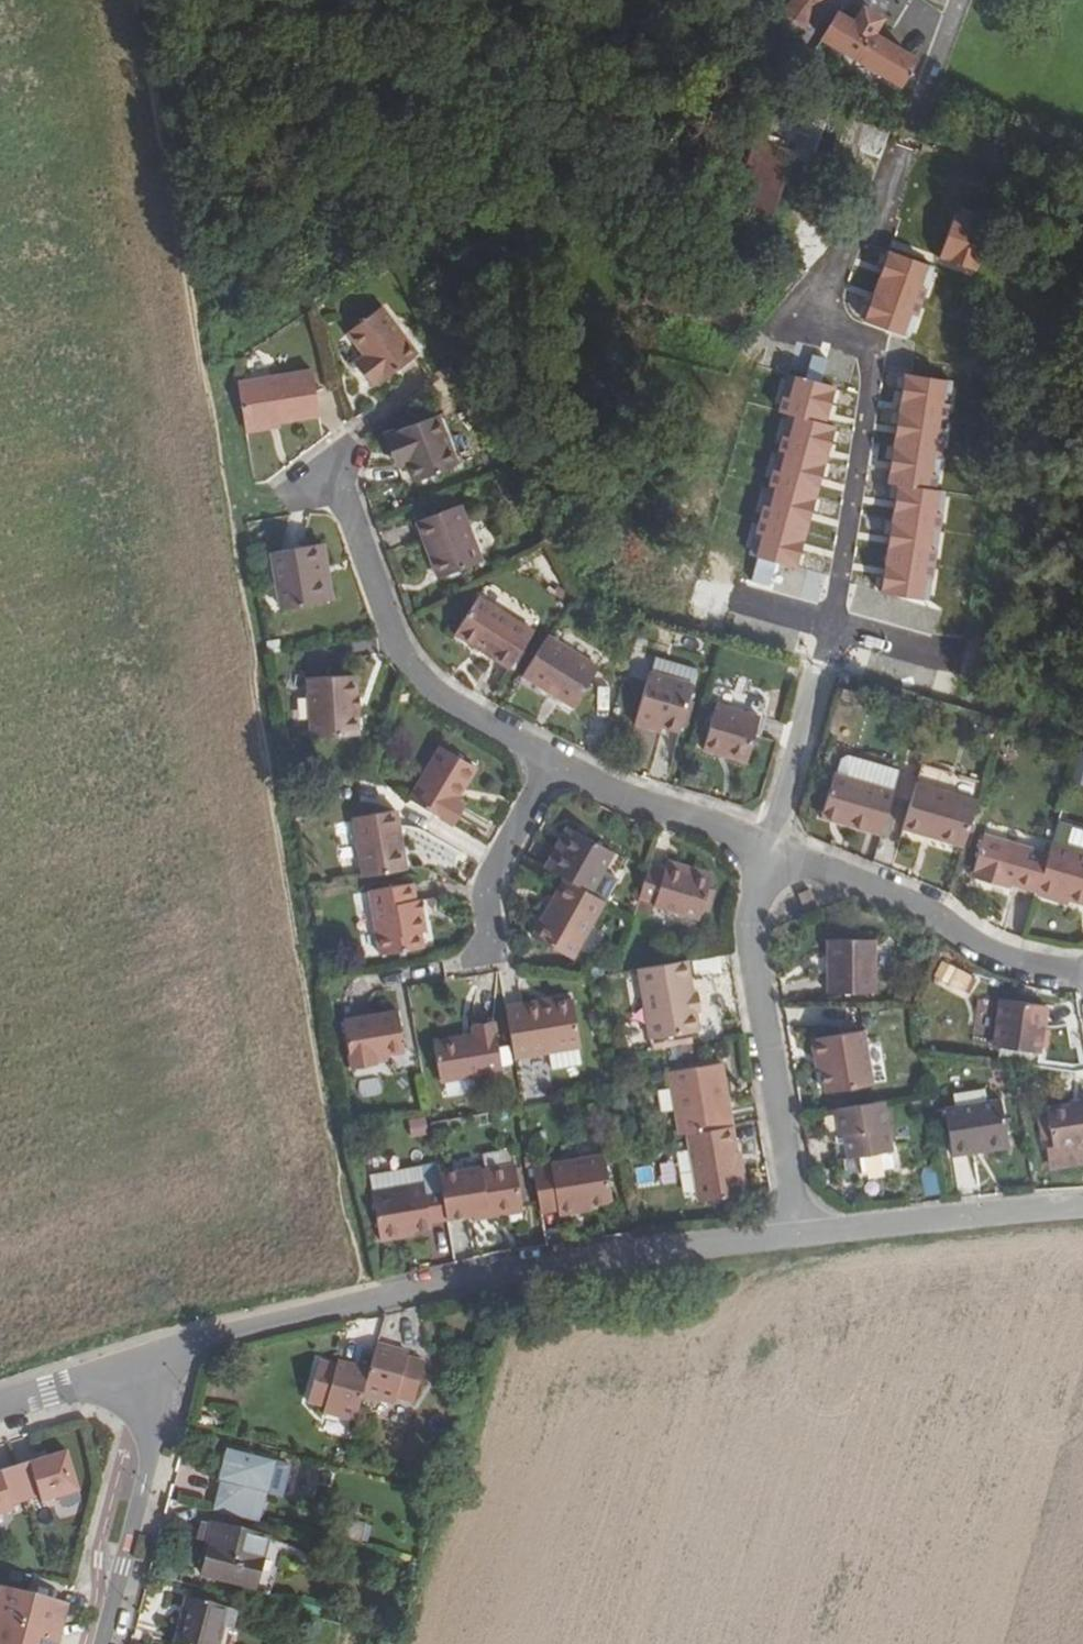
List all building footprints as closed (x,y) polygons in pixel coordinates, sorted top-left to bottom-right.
[(780,10),(802,27),(822,0),(787,0),(780,10)] [(839,15),(826,39),(901,84),(916,61),(839,15)] [(750,158),(755,142),(741,138),(736,153),(750,158)] [(755,142),(750,158),(734,208),(770,219),(791,154),(755,142)] [(885,273),(907,279),(919,242),(925,243),(937,207),(910,198),(885,273)] [(972,302),(976,290),(941,278),(962,216),(937,207),(925,243),(919,242),(907,279),(972,302)] [(941,278),(976,290),(997,224),(963,213),(962,216),(941,278)] [(817,308),(806,345),(893,369),(903,331),(817,308)] [(353,339),(371,361),(377,369),(368,376),(379,390),(388,383),(390,386),(425,358),(389,310),(353,339)] [(790,341),(786,355),(727,569),(846,602),(909,374),(909,373),(893,369),(806,345),(790,341)] [(361,368),(368,376),(377,369),(371,361),(361,368)] [(321,374),(248,387),(255,433),(287,427),(329,419),(321,374)] [(410,453),(415,464),(423,484),(461,468),(461,467),(441,417),(397,435),(405,455),(410,453)] [(288,432),(287,427),(255,433),(256,437),(288,432)] [(405,455),(397,435),(392,437),(405,468),(415,464),(410,453),(405,455)] [(445,553),(454,577),(490,562),(468,506),(425,522),(437,556),(445,553)] [(288,611),(330,603),(324,564),(331,563),(328,544),(277,553),(288,611)] [(445,553),(437,556),(445,580),(454,577),(445,553)] [(324,564),(330,603),(337,601),(331,563),(324,564)] [(514,666),(537,628),(483,595),(460,633),(514,666)] [(563,641),(551,633),(527,672),(578,704),(601,666),(563,641)] [(691,684),(649,671),(633,721),(653,727),(655,722),(678,728),(691,684)] [(360,673),(313,676),(316,736),(362,734),(360,673)] [(760,712),(716,700),(703,745),(747,758),(760,712)] [(441,746),(409,796),(451,822),(464,802),(456,797),(474,767),(441,746)] [(833,766),(844,769),(849,751),(838,747),(833,766)] [(1077,747),(1065,779),(1082,785),(1082,749),(1077,747)] [(844,769),(842,774),(832,808),(847,813),(845,821),(890,834),(908,774),(909,768),(849,751),(844,769)] [(910,830),(928,835),(930,829),(941,832),(939,839),(971,849),(984,803),(923,785),(910,830)] [(357,814),(368,876),(410,869),(399,807),(357,814)] [(847,813),(832,808),(830,816),(845,821),(847,813)] [(566,847),(576,829),(569,825),(560,843),(563,845),(566,847)] [(613,850),(576,829),(566,847),(563,845),(549,869),(565,878),(590,892),(613,850)] [(930,829),(928,835),(939,839),(941,832),(930,829)] [(1042,892),(1053,854),(990,835),(977,878),(1014,890),(1016,885),(1042,892)] [(1057,843),(1053,854),(1042,892),(1042,894),(1060,900),(1061,895),(1082,901),(1082,851),(1057,843)] [(667,859),(665,865),(710,878),(711,871),(667,859)] [(699,915),(710,878),(665,865),(664,868),(648,863),(639,894),(655,899),(653,903),(699,915)] [(573,957),(605,900),(602,898),(590,892),(565,878),(533,937),(573,957)] [(421,910),(420,899),(416,881),(374,889),(385,953),(426,946),(423,931),(431,930),(428,909),(421,910)] [(798,894),(806,914),(818,909),(810,889),(798,894)] [(421,910),(428,909),(426,898),(420,899),(421,910)] [(833,991),(880,990),(880,937),(834,938),(833,991)] [(696,1027),(694,1010),(690,990),(685,958),(636,966),(647,1036),(696,1027)] [(932,977),(966,991),(973,976),(939,961),(932,977)] [(697,989),(690,990),(694,1010),(700,1009),(697,989)] [(1050,1003),(1006,997),(998,1046),(1043,1053),(1050,1003)] [(541,999),(504,1005),(512,1056),(549,1049),(576,1044),(579,1044),(572,999),(551,1003),(541,1004),(541,999)] [(377,1052),(388,1051),(407,1048),(401,1008),(346,1017),(354,1065),(378,1060),(377,1059),(377,1052)] [(434,1038),(441,1079),(503,1070),(495,1019),(471,1022),(473,1031),(434,1038)] [(826,1057),(828,1069),(832,1092),(878,1084),(869,1029),(816,1037),(820,1058),(826,1057)] [(579,1061),(576,1044),(549,1049),(552,1066),(579,1061)] [(377,1052),(377,1059),(389,1057),(388,1051),(377,1052)] [(822,1070),(828,1069),(826,1057),(820,1058),(822,1070)] [(728,1122),(725,1105),(716,1106),(713,1082),(721,1081),(718,1060),(667,1068),(677,1130),(685,1129),(728,1122)] [(716,1106),(725,1105),(721,1081),(713,1082),(716,1106)] [(955,1156),(977,1152),(976,1146),(1010,1141),(1004,1099),(998,1100),(954,1107),(947,1108),(955,1156)] [(889,1100),(841,1108),(845,1134),(849,1133),(853,1157),(896,1149),(889,1100)] [(1050,1107),(1056,1145),(1082,1140),(1082,1102),(1050,1107)] [(695,1197),(738,1190),(732,1147),(728,1122),(685,1129),(686,1138),(694,1195),(695,1197)] [(1011,1147),(1010,1141),(976,1146),(977,1152),(1011,1147)] [(732,1147),(738,1190),(745,1188),(739,1145),(732,1147)] [(600,1152),(529,1163),(537,1209),(553,1207),(554,1212),(573,1209),(573,1204),(586,1202),(607,1199),(600,1152)] [(448,1216),(473,1212),(521,1204),(514,1162),(481,1167),(481,1164),(440,1171),(442,1182),(448,1216)] [(404,1228),(417,1226),(433,1224),(433,1218),(448,1216),(442,1182),(428,1185),(427,1179),(375,1188),(383,1238),(405,1234),(404,1228)] [(521,1204),(473,1212),(474,1217),(521,1210),(521,1204)] [(395,1358),(396,1354),(378,1350),(371,1373),(364,1400),(395,1409),(397,1402),(415,1408),(426,1366),(409,1362),(395,1358)] [(410,1358),(396,1354),(395,1358),(409,1362),(410,1358)] [(351,1375),(353,1368),(339,1365),(337,1371),(351,1375)] [(371,1373),(353,1368),(351,1375),(337,1371),(320,1366),(309,1407),(327,1412),(326,1416),(357,1425),(360,1416),(364,1400),(371,1373)] [(215,1420),(199,1417),(197,1424),(213,1428),(215,1420)] [(5,1508),(16,1504),(13,1494),(40,1485),(44,1495),(81,1484),(66,1436),(0,1458),(0,1510),(5,1508)] [(267,1498),(275,1466),(228,1454),(219,1486),(267,1498)] [(291,1471),(275,1466),(267,1498),(283,1502),(291,1471)] [(212,1528),(206,1549),(210,1550),(202,1578),(256,1594),(269,1544),(212,1528)] [(4,1643),(55,1643),(69,1594),(0,1578),(0,1643),(4,1643)] [(223,1630),(231,1633),(236,1613),(187,1600),(175,1643),(219,1643),(223,1630)]
